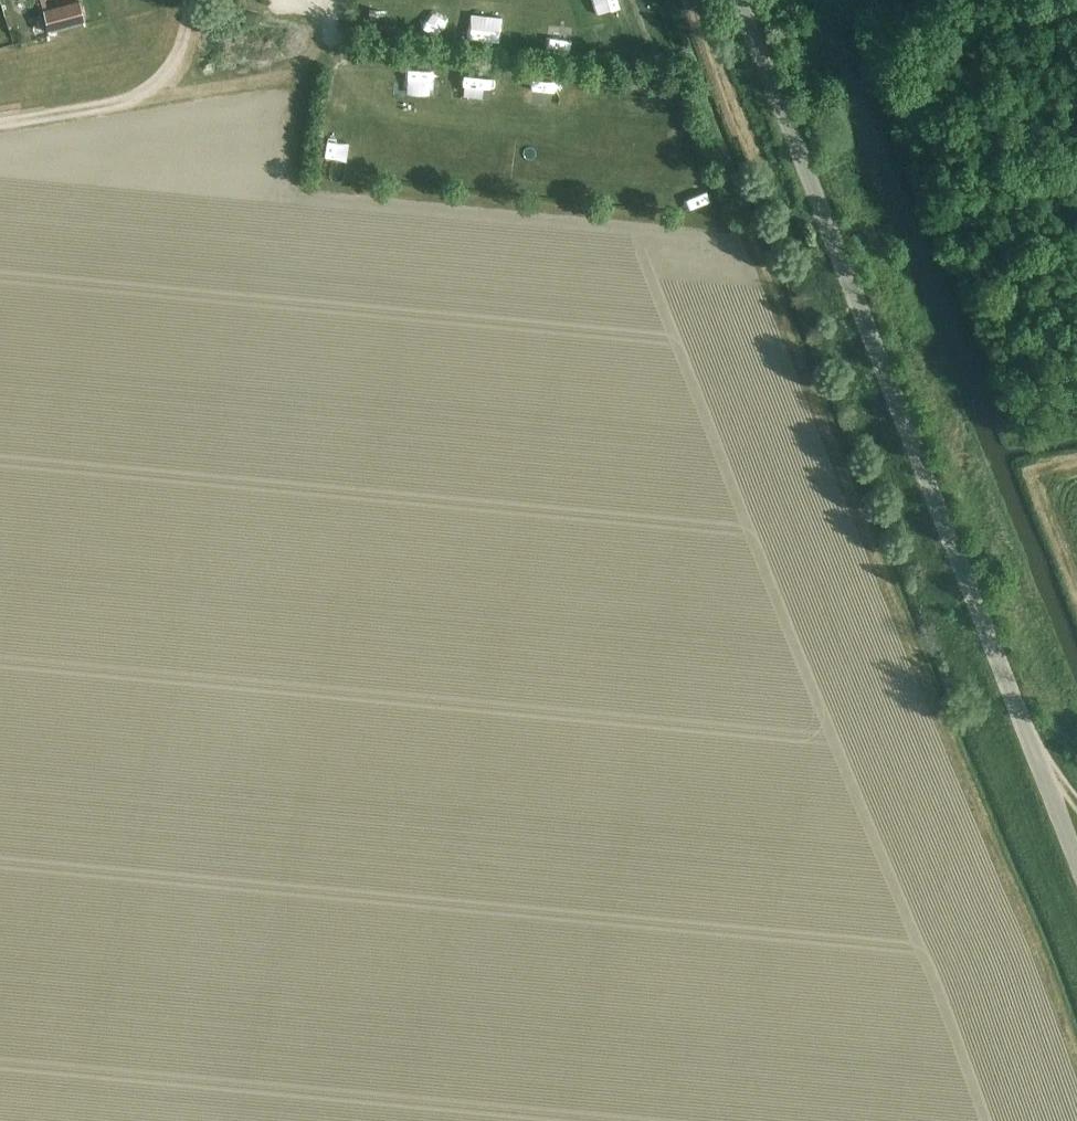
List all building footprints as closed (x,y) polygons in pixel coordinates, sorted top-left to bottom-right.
[(43,10),(50,34),(86,24),(79,0),(43,10)] [(246,12),(245,23),(256,24),(257,13),(246,12)] [(353,158),(368,149),(362,139),(347,148),(353,158)]
